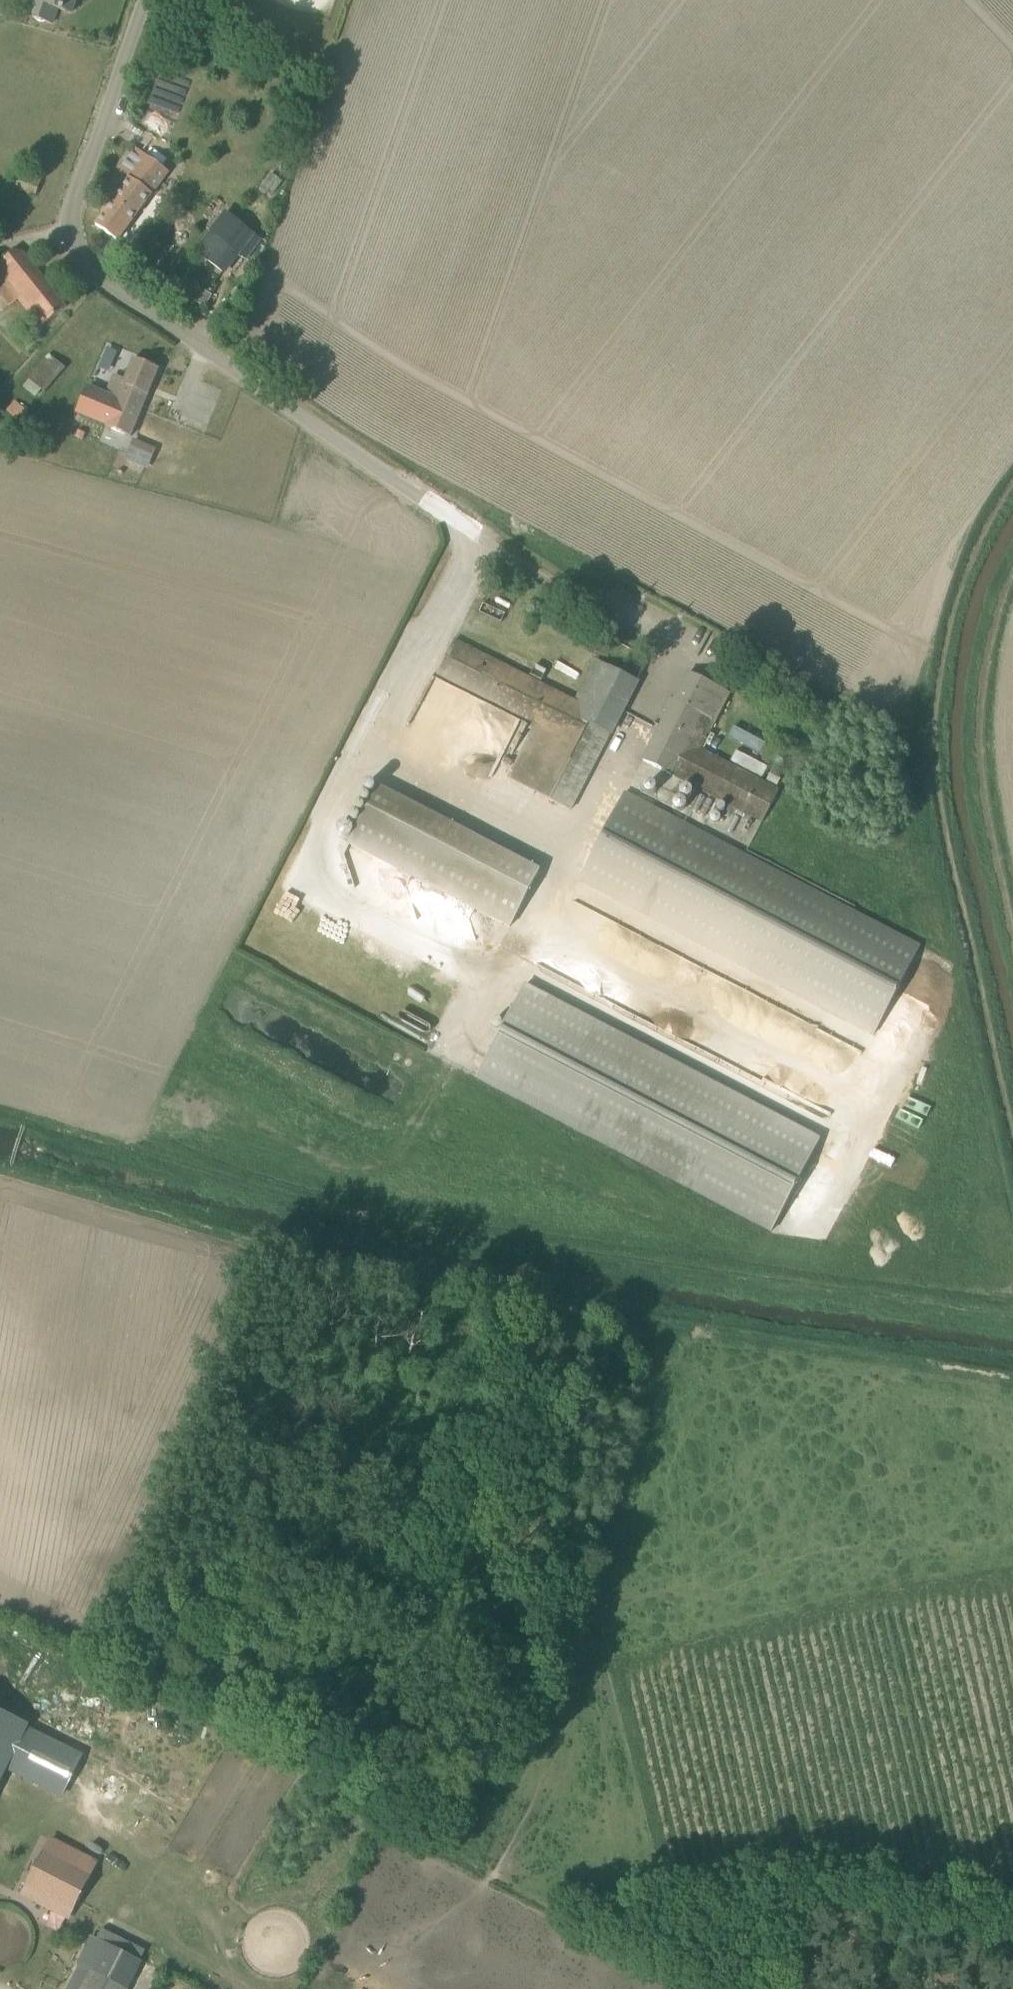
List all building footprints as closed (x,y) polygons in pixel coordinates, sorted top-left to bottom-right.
[(9,15),(13,0),(0,0),(0,13),(9,15)] [(27,15),(53,24),(58,9),(71,13),(76,0),(32,0),(27,15)] [(118,241),(168,172),(136,148),(106,189),(117,197),(96,226),(118,241)] [(37,195),(43,178),(19,169),(12,186),(37,195)] [(238,253),(252,234),(229,216),(214,234),(220,239),(238,253)] [(24,253),(17,252),(0,265),(0,271),(21,298),(18,300),(41,328),(67,307),(24,253)] [(205,308),(213,297),(204,291),(196,302),(205,308)] [(47,352),(29,380),(46,391),(65,363),(47,352)] [(130,438),(159,369),(134,358),(125,380),(115,376),(96,423),(130,438)] [(15,401),(7,410),(19,421),(27,411),(15,401)] [(592,667),(576,701),(472,650),(455,640),(437,674),(455,683),(539,725),(512,780),(553,801),(571,810),(638,681),(596,659),(592,667)] [(668,712),(643,761),(761,825),(780,790),(702,749),(730,693),(689,673),(675,701),(670,698),(664,710),(668,712)] [(379,785),(349,844),(510,928),(540,869),(379,785)] [(920,946),(643,802),(625,792),(579,881),(874,1035),(920,946)] [(821,1138),(526,984),(476,1079),(770,1237),(821,1138)] [(29,1725),(8,1769),(63,1796),(84,1752),(29,1725)] [(89,1876),(45,1854),(28,1887),(71,1909),(89,1876)] [(137,1970),(102,1952),(92,1971),(83,1988),(127,1988),(137,1970)]
